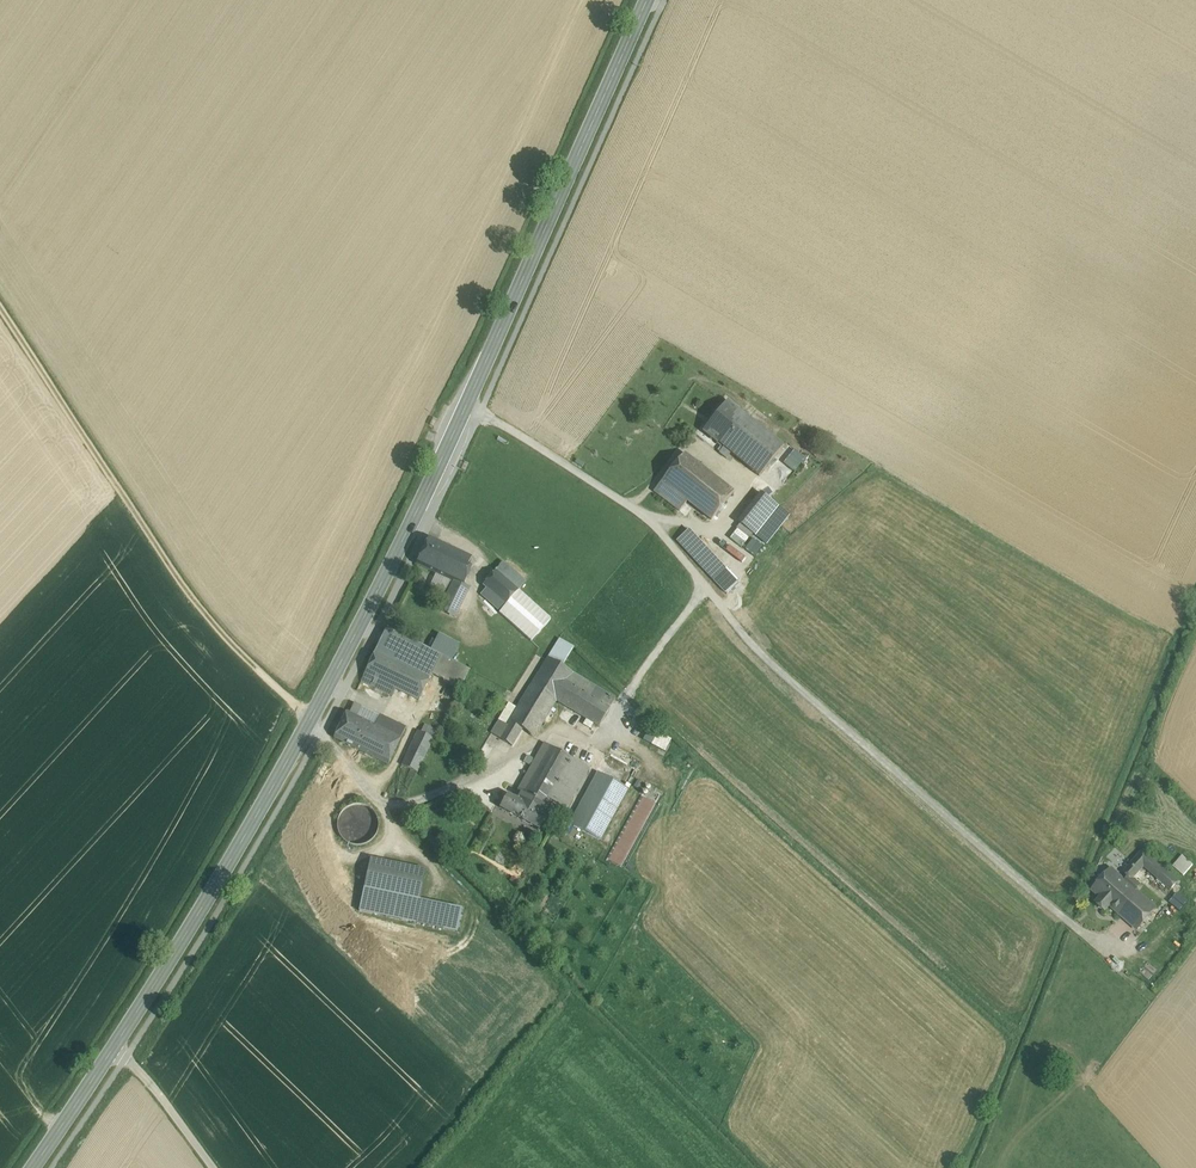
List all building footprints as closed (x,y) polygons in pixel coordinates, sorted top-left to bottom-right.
[(727,401),(702,432),(717,444),(718,443),(742,413),(727,401)] [(742,413),(718,443),(724,447),(731,453),(759,477),(784,447),(742,413)] [(731,453),(724,447),(719,453),(726,459),(731,453)] [(734,492),(684,453),(662,481),(687,501),(711,520),(734,492)] [(687,501),(662,481),(654,491),(679,511),(687,501)] [(761,493),(738,522),(755,535),(778,506),(761,493)] [(724,571),(689,532),(678,542),(714,580),(724,571)] [(471,558),(429,537),(417,564),(438,575),(453,582),(463,587),(463,586),(471,569),(467,567),(471,558)] [(525,582),(504,563),(497,571),(496,571),(483,586),(486,588),(481,594),(488,601),(500,611),(504,615),(518,599),(514,596),(518,590),(525,582)] [(453,582),(438,575),(432,587),(447,595),(453,582)] [(463,587),(453,582),(447,595),(440,610),(455,618),(469,589),(463,586),(463,587)] [(493,619),(500,611),(488,601),(481,608),(493,619)] [(432,651),(387,627),(361,681),(392,696),(396,689),(419,701),(431,675),(460,689),(470,671),(432,651)] [(458,645),(440,636),(432,651),(450,661),(458,645)] [(572,647),(559,639),(548,658),(561,666),(572,647)] [(548,658),(509,721),(522,729),(534,737),(556,701),(573,673),(561,666),(548,658)] [(616,699),(573,673),(556,701),(599,727),(616,699)] [(349,713),(375,726),(379,716),(354,704),(349,713)] [(375,726),(349,713),(347,712),(334,738),(362,752),(375,726)] [(406,728),(380,715),(379,716),(375,726),(362,752),(388,764),(406,728)] [(499,721),(491,733),(499,738),(507,725),(499,721)] [(522,729),(509,721),(507,725),(499,738),(512,746),(522,729)] [(437,731),(425,725),(421,733),(433,739),(437,731)] [(671,740),(649,728),(644,739),(665,751),(671,740)] [(418,731),(402,765),(417,772),(433,739),(421,733),(418,731)] [(543,745),(518,789),(522,791),(548,746),(544,744),(543,745)] [(574,760),(548,746),(522,791),(518,799),(544,814),(551,800),(574,760)] [(574,760),(551,800),(566,808),(589,768),(574,760)] [(628,789),(598,773),(569,824),(600,841),(628,789)] [(518,799),(508,794),(500,807),(538,828),(546,815),(544,814),(518,799)] [(641,796),(607,859),(620,866),(655,803),(641,796)] [(377,833),(379,825),(377,817),(372,810),(366,806),(358,804),(350,806),(343,811),(339,817),(337,825),(339,833),(343,840),(350,844),(358,846),(366,844),(373,840),(377,833)] [(1125,882),(1135,890),(1139,885),(1133,880),(1144,868),(1171,891),(1179,882),(1143,850),(1123,873),(1129,878),(1125,882)] [(1194,865),(1184,855),(1174,866),(1184,875),(1194,865)] [(426,871),(370,859),(364,888),(420,900),(426,871)] [(1125,882),(1112,870),(1093,891),(1101,898),(1097,903),(1106,911),(1110,906),(1116,911),(1135,890),(1125,882)] [(420,900),(364,888),(359,911),(457,932),(462,909),(420,900)] [(1155,908),(1135,890),(1116,911),(1137,929),(1155,908)]
